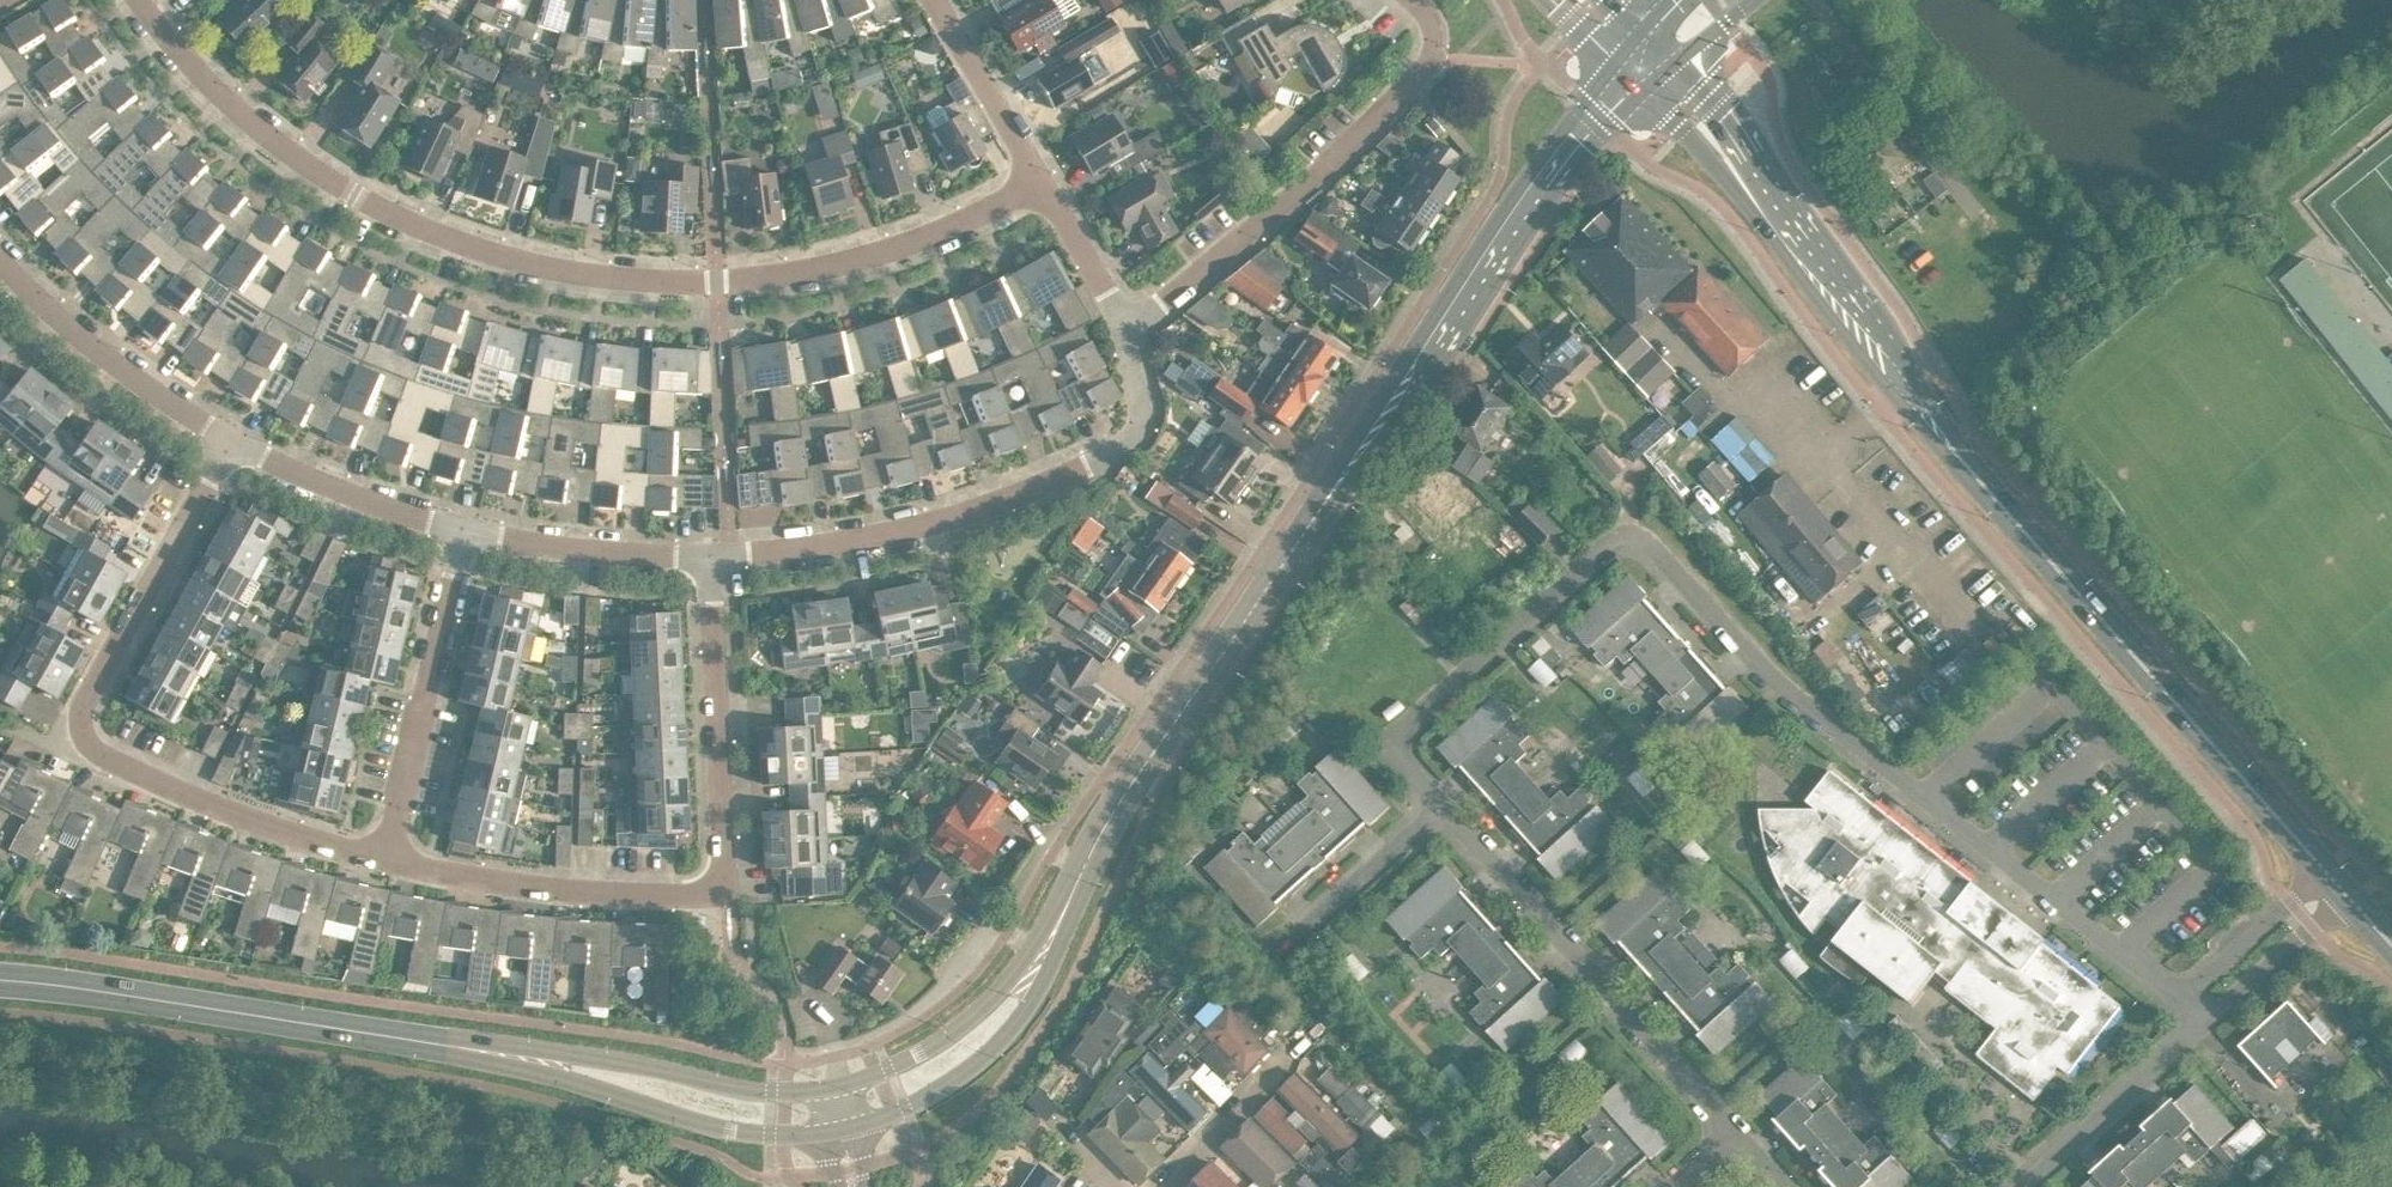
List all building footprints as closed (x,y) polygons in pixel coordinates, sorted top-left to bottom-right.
[(41,37),(55,59),(56,60),(82,41),(82,40),(68,17),(72,14),(63,0),(51,0),(0,31),(0,56),(16,81),(20,85),(35,75),(34,74),(19,50),(41,37)] [(218,20),(242,46),(279,12),(268,0),(239,0),(218,20)] [(518,16),(519,17),(526,0),(477,0),(470,13),(488,22),(496,7),(518,16)] [(560,31),(561,31),(570,0),(526,0),(519,17),(518,16),(512,32),(531,40),(537,24),(560,31)] [(561,31),(560,31),(555,47),(575,53),(580,37),(603,41),(604,41),(612,0),(570,0),(561,31)] [(652,0),(612,0),(604,41),(603,41),(600,58),(620,62),(623,45),(647,47),(648,47),(652,0)] [(666,66),(667,49),(693,49),(692,0),(652,0),(648,47),(647,47),(646,64),(645,77),(659,78),(660,66),(666,66)] [(742,45),(745,62),(749,79),(751,94),(771,90),(768,76),(765,59),(766,58),(763,42),(762,42),(754,0),(713,0),(717,47),(742,45)] [(763,42),(786,37),(791,54),(811,48),(806,31),(805,32),(796,0),(754,0),(762,42),(763,42)] [(806,31),(829,25),(835,41),(854,33),(848,17),(847,17),(840,0),(796,0),(805,32),(806,31)] [(848,17),(870,8),(878,23),(896,14),(889,0),(840,0),(847,17),(848,17)] [(1048,0),(1031,0),(1017,8),(1000,18),(1018,50),(1032,41),(1039,53),(1055,44),(1048,32),(1062,24),(1048,0)] [(1105,12),(1121,2),(1120,0),(1098,0),(1105,12)] [(1225,10),(1242,0),(1219,0),(1225,10)] [(432,14),(421,8),(416,15),(426,22),(432,14)] [(306,11),(282,40),(296,51),(275,77),(303,101),(337,60),(315,42),(327,28),(306,11)] [(1252,11),(1217,32),(1230,55),(1241,49),(1269,97),(1267,100),(1268,101),(1279,85),(1291,68),(1273,37),(1264,22),(1260,25),(1252,11)] [(434,12),(427,25),(435,30),(443,17),(434,12)] [(1286,29),(1273,37),(1291,68),(1279,85),(1308,95),(1322,91),(1326,88),(1329,86),(1333,83),(1335,80),(1337,77),(1339,73),(1340,69),(1341,64),(1342,59),(1341,53),(1340,49),(1338,45),(1335,39),(1331,35),(1328,31),(1325,29),(1320,26),(1315,25),(1308,23),(1303,23),(1298,24),(1295,25),(1290,27),(1286,29)] [(1087,31),(1057,49),(1065,62),(1036,79),(1052,107),(1093,83),(1077,56),(1096,45),(1087,31)] [(471,38),(461,33),(457,40),(468,46),(471,38)] [(521,37),(512,34),(507,45),(517,48),(521,37)] [(87,36),(82,40),(82,41),(56,60),(55,59),(34,74),(35,75),(20,85),(46,120),(54,129),(68,118),(67,117),(51,94),(72,79),(87,101),(88,101),(113,81),(112,80),(96,58),(101,55),(87,36)] [(1177,36),(1169,41),(1176,53),(1184,49),(1177,36)] [(368,42),(347,75),(361,84),(336,124),(340,126),(341,133),(348,137),(354,136),(368,145),(397,100),(376,87),(394,59),(368,42)] [(467,71),(474,55),(459,49),(452,64),(467,71)] [(16,81),(0,56),(0,92),(16,81)] [(542,81),(503,68),(498,82),(537,95),(542,81)] [(944,85),(953,100),(942,107),(936,105),(927,111),(925,117),(945,150),(939,153),(949,171),(965,162),(969,165),(974,166),(978,163),(980,158),(979,154),(984,150),(970,127),(985,118),(959,75),(944,85)] [(1851,81),(1860,92),(1867,86),(1859,75),(1851,81)] [(79,158),(90,171),(104,158),(103,158),(85,136),(105,120),(122,140),(122,141),(146,118),(128,97),(132,93),(117,76),(112,80),(113,81),(88,101),(87,101),(67,117),(68,118),(54,129),(79,158)] [(20,85),(16,81),(0,92),(0,123),(14,113),(29,133),(29,134),(46,120),(20,85)] [(832,81),(817,82),(818,115),(834,114),(832,81)] [(645,101),(633,100),(632,115),(634,115),(644,115),(645,101)] [(1099,103),(1088,109),(1095,120),(1106,114),(1099,103)] [(437,180),(452,148),(467,155),(483,114),(462,105),(444,126),(422,116),(400,162),(437,180)] [(141,158),(159,177),(160,178),(182,154),(181,153),(163,133),(166,130),(150,113),(146,118),(122,141),(122,140),(103,158),(104,158),(90,171),(113,194),(130,210),(142,196),(141,196),(122,175),(141,158)] [(1092,173),(1125,153),(1133,165),(1139,161),(1166,146),(1156,129),(1129,145),(1110,113),(1091,125),(1089,123),(1069,135),(1092,173)] [(1837,149),(1871,194),(1902,170),(1900,167),(1914,156),(1883,115),(1837,149)] [(554,123),(538,118),(525,158),(488,146),(473,194),(511,206),(522,172),(540,178),(554,123)] [(43,190),(26,169),(46,153),(62,172),(62,173),(79,158),(54,129),(46,120),(29,134),(29,133),(9,149),(9,150),(0,157),(0,188),(19,212),(43,190)] [(881,197),(912,187),(907,174),(929,167),(909,122),(877,131),(882,146),(867,151),(881,197)] [(1247,128),(1250,127),(1250,126),(1242,129),(1236,135),(1234,143),(1236,151),(1242,157),(1250,160),(1258,159),(1264,154),(1268,147),(1267,146),(1266,150),(1264,152),(1262,155),(1252,144),(1241,131),(1244,129),(1247,128)] [(842,172),(843,171),(842,170),(840,164),(854,159),(845,130),(820,137),(827,158),(803,165),(819,217),(853,207),(844,179),(845,177),(843,177),(842,172)] [(1396,142),(1385,135),(1375,146),(1387,154),(1396,142)] [(9,150),(9,149),(0,137),(0,157),(9,150)] [(1436,141),(1409,181),(1440,202),(1442,199),(1444,199),(1449,192),(1449,189),(1456,178),(1446,172),(1457,156),(1436,141)] [(186,148),(181,153),(182,154),(160,178),(159,177),(141,196),(142,196),(130,210),(150,228),(172,246),(183,232),(182,231),(162,212),(179,194),(199,211),(199,212),(220,186),(219,186),(199,167),(203,164),(186,148)] [(638,178),(640,154),(627,154),(626,177),(638,178)] [(749,157),(736,158),(720,160),(724,191),(740,189),(745,228),(760,226),(760,227),(765,227),(765,225),(780,223),(774,172),(751,175),(749,157)] [(57,251),(56,251),(57,252),(80,228),(79,228),(61,208),(80,191),(97,209),(98,210),(113,194),(90,171),(79,158),(62,173),(62,172),(43,190),(19,212),(16,214),(32,231),(35,228),(57,251)] [(587,223),(592,194),(608,197),(614,164),(578,158),(577,168),(560,165),(555,195),(550,194),(547,216),(587,223)] [(1147,174),(1139,161),(1133,165),(1140,178),(1106,198),(1125,230),(1135,224),(1148,247),(1175,231),(1162,208),(1167,205),(1148,173),(1147,174)] [(676,231),(678,200),(693,201),(695,167),(668,166),(667,182),(643,181),(642,191),(635,191),(635,204),(642,205),(640,229),(676,231)] [(172,246),(188,259),(216,279),(226,264),(204,246),(220,226),(241,243),(260,217),(259,216),(238,199),(241,195),(223,181),(219,186),(220,186),(199,212),(199,211),(182,231),(183,232),(172,246)] [(1432,213),(1440,202),(1409,181),(1392,204),(1423,226),(1426,223),(1428,222),(1433,215),(1432,213)] [(1199,219),(1221,200),(1212,188),(1189,207),(1199,219)] [(1376,228),(1377,228),(1371,236),(1372,243),(1378,247),(1385,246),(1390,238),(1407,249),(1414,239),(1417,238),(1422,231),(1421,229),(1423,226),(1392,204),(1370,188),(1359,204),(1372,213),(1375,208),(1385,215),(1376,228)] [(97,288),(97,289),(119,264),(118,263),(99,245),(117,226),(135,244),(150,228),(130,210),(113,194),(98,210),(97,209),(79,228),(80,228),(57,252),(56,251),(54,253),(71,269),(74,266),(97,288)] [(1666,309),(1728,375),(1767,339),(1698,265),(1693,270),(1623,195),(1564,251),(1632,323),(1647,309),(1650,312),(1653,309),(1659,315),(1666,309)] [(1367,306),(1368,304),(1372,304),(1378,295),(1377,292),(1385,280),(1362,265),(1364,262),(1352,254),(1361,242),(1313,209),(1292,239),(1324,261),(1325,259),(1341,270),(1328,289),(1346,301),(1350,295),(1367,306)] [(302,244),(301,244),(279,228),(282,224),(263,210),(259,216),(260,217),(241,243),(226,264),(216,279),(229,288),(262,310),(272,294),(271,294),(248,277),(263,256),(285,272),(302,244)] [(156,260),(174,276),(175,277),(188,259),(172,246),(150,228),(135,244),(118,263),(119,264),(97,289),(97,288),(94,290),(112,306),(115,302),(139,322),(139,323),(140,323),(159,297),(139,279),(156,260)] [(262,310),(271,315),(311,337),(319,320),(294,306),(308,284),(330,297),(331,298),(346,268),(345,268),(322,254),(325,250),(305,238),(301,244),(302,244),(285,272),(271,294),(272,294),(262,310)] [(1281,286),(1293,270),(1263,247),(1248,260),(1281,286)] [(1082,283),(1072,288),(1051,250),(1012,272),(1017,281),(1007,288),(1006,288),(1020,318),(1021,317),(1051,300),(1069,330),(1079,325),(1080,325),(1090,320),(1100,314),(1082,283)] [(2356,320),(2305,257),(2278,278),(2330,341),(2329,342),(2391,419),(2391,365),(2356,320)] [(175,277),(174,276),(159,297),(140,323),(139,323),(137,325),(155,339),(158,335),(184,354),(184,355),(202,328),(202,327),(181,311),(196,291),(216,306),(217,306),(229,288),(216,279),(188,259),(175,277)] [(1261,310),(1281,286),(1248,260),(1223,280),(1261,310)] [(315,339),(360,360),(361,360),(368,344),(368,343),(343,330),(354,308),(378,320),(391,290),(367,277),(369,273),(348,262),(345,268),(346,268),(331,298),(330,297),(319,320),(311,337),(315,339)] [(1035,348),(1035,347),(1021,317),(1020,318),(1006,288),(1007,288),(1001,276),(961,295),(965,305),(954,310),(953,310),(965,341),(966,341),(998,326),(1013,357),(1035,348)] [(393,283),(391,290),(378,320),(368,343),(368,344),(361,360),(406,378),(413,381),(419,363),(418,363),(392,352),(402,328),(427,339),(438,308),(437,308),(413,297),(415,292),(393,283)] [(260,334),(271,315),(262,310),(229,288),(217,306),(216,306),(202,327),(202,328),(184,355),(184,354),(182,357),(201,370),(204,366),(230,383),(230,384),(247,356),(246,355),(224,341),(238,319),(259,333),(260,334)] [(1207,294),(1187,310),(1210,326),(1222,323),(1231,312),(1207,294)] [(978,372),(978,371),(973,359),(966,341),(965,341),(953,310),(954,310),(949,298),(908,314),(912,324),(901,329),(899,329),(909,360),(910,360),(943,347),(955,379),(955,380),(977,372),(978,372)] [(471,380),(470,379),(443,370),(452,346),(477,355),(486,323),(485,323),(460,314),(461,309),(440,301),(437,308),(438,308),(427,339),(418,363),(419,363),(413,381),(453,394),(466,397),(471,380)] [(260,334),(259,333),(246,355),(247,356),(230,384),(228,386),(248,398),(251,394),(278,410),(293,381),(292,381),(269,367),(282,345),(304,358),(305,358),(315,339),(311,337),(271,315),(260,334)] [(886,365),(896,398),(919,392),(919,391),(910,360),(909,360),(899,329),(901,329),(897,317),(854,329),(857,339),(845,343),(844,343),(851,375),(852,375),(886,365)] [(1262,338),(1268,342),(1268,341),(1321,378),(1337,354),(1307,333),(1306,334),(1290,323),(1282,334),(1263,320),(1254,332),(1262,338)] [(486,321),(485,323),(486,323),(477,355),(470,379),(471,380),(466,397),(488,403),(488,402),(497,369),(532,379),(539,347),(538,347),(526,343),(529,333),(486,321)] [(1561,323),(1540,342),(1532,334),(1505,359),(1541,399),(1569,373),(1562,366),(1583,346),(1561,323)] [(1625,324),(1602,346),(1645,391),(1669,368),(1631,328),(1630,329),(1625,324)] [(1069,330),(1035,347),(1035,348),(1044,367),(1045,367),(1067,355),(1079,377),(1056,390),(1055,390),(1069,420),(1070,420),(1070,419),(1098,404),(1100,409),(1120,397),(1080,325),(1079,325),(1069,330)] [(788,345),(789,353),(788,354),(793,386),(794,386),(828,378),(836,412),(846,410),(858,408),(859,408),(859,407),(852,375),(851,375),(844,343),(845,343),(842,331),(799,340),(799,343),(788,345)] [(549,415),(555,381),(590,388),(591,388),(595,356),(594,355),(582,353),(584,342),(540,334),(538,347),(539,347),(532,379),(525,410),(525,411),(526,411),(549,415)] [(1268,354),(1257,369),(1260,371),(1304,402),(1321,378),(1268,341),(1268,342),(1262,338),(1258,343),(1259,348),(1268,354)] [(327,433),(328,433),(341,403),(340,403),(316,391),(328,368),(350,379),(351,380),(360,360),(315,339),(305,358),(304,358),(292,381),(293,381),(278,410),(276,413),(297,423),(299,419),(327,433)] [(798,418),(794,386),(793,386),(788,354),(789,353),(788,345),(787,341),(743,347),(745,357),(731,359),(733,392),(769,387),(774,420),(774,421),(775,421),(797,419),(798,419),(798,418)] [(590,388),(587,420),(586,421),(587,421),(600,422),(610,423),(614,388),(650,393),(651,393),(652,360),(651,360),(639,359),(640,348),(596,343),(594,355),(595,356),(591,388),(590,388)] [(652,347),(651,360),(652,360),(651,393),(650,393),(648,426),(649,426),(672,426),(673,426),(673,425),(674,391),(711,393),(710,360),(696,360),(696,349),(652,347)] [(1021,377),(1032,400),(1008,411),(1007,412),(1019,442),(1020,442),(1020,441),(1048,428),(1051,433),(1071,422),(1070,420),(1069,420),(1055,390),(1056,390),(1045,367),(1044,367),(1035,348),(1013,357),(991,366),(989,367),(997,388),(998,387),(1021,377)] [(989,367),(991,366),(987,358),(980,355),(973,359),(978,371),(989,367)] [(375,388),(398,398),(399,399),(406,378),(361,360),(360,360),(351,380),(350,379),(340,403),(341,403),(328,433),(327,433),(326,436),(347,445),(349,441),(378,453),(379,454),(390,423),(389,423),(365,412),(375,388)] [(1201,381),(1197,387),(1246,421),(1257,405),(1287,426),(1304,402),(1260,371),(1244,394),(1195,360),(1187,371),(1201,381)] [(977,372),(955,380),(955,379),(942,384),(949,405),(950,405),(973,396),(983,420),(958,430),(968,461),(969,460),(998,449),(1000,453),(1021,445),(1020,442),(1019,442),(1007,412),(1008,411),(998,387),(997,388),(989,367),(978,371),(978,372),(977,372)] [(0,380),(0,423),(12,433),(50,386),(46,383),(46,380),(43,380),(28,368),(10,389),(0,380)] [(1187,371),(1178,385),(1192,395),(1197,387),(1201,381),(1187,371)] [(430,470),(431,471),(440,439),(439,439),(414,430),(423,406),(446,414),(447,415),(453,394),(413,381),(406,378),(399,399),(398,398),(389,423),(390,423),(379,454),(378,453),(377,456),(399,464),(400,459),(430,470)] [(958,430),(950,405),(949,405),(942,384),(919,391),(919,392),(896,398),(895,399),(900,420),(901,420),(925,412),(933,436),(908,445),(907,445),(916,477),(916,476),(946,466),(948,471),(970,463),(969,460),(968,461),(958,430)] [(1449,428),(1475,445),(1459,470),(1470,478),(1484,456),(1479,452),(1510,406),(1478,385),(1449,428)] [(1701,385),(1682,402),(1702,424),(1721,407),(1701,385)] [(47,461),(67,434),(55,426),(72,405),(57,392),(57,389),(54,389),(50,386),(12,433),(34,451),(47,461)] [(491,453),(490,452),(465,445),(472,420),(496,427),(497,427),(502,406),(488,402),(488,403),(466,397),(453,394),(447,415),(446,414),(439,439),(440,439),(431,471),(430,470),(429,473),(451,480),(452,475),(483,484),(484,484),(491,453)] [(862,489),(863,489),(894,481),(895,485),(917,480),(916,476),(916,477),(907,445),(908,445),(901,420),(900,420),(895,399),(859,407),(859,408),(858,408),(846,410),(851,432),(876,425),(882,450),(857,457),(856,457),(862,489)] [(537,495),(543,463),(542,463),(516,457),(522,432),(546,437),(547,437),(550,415),(549,415),(526,411),(525,411),(525,410),(502,406),(497,427),(496,427),(490,452),(491,453),(484,484),(483,484),(482,487),(505,492),(506,488),(536,495),(537,495)] [(846,410),(836,412),(798,418),(798,419),(797,419),(800,440),(801,440),(826,435),(831,460),(805,466),(804,466),(808,498),(809,498),(840,492),(841,497),(864,492),(863,489),(862,489),(856,457),(857,457),(851,432),(846,410)] [(1628,453),(1634,460),(1672,427),(1661,414),(1629,442),(1634,447),(1628,453)] [(1738,414),(1712,438),(1749,479),(1776,456),(1738,414)] [(595,470),(594,470),(568,465),(572,440),(597,444),(600,422),(587,421),(586,421),(587,420),(550,415),(547,437),(546,437),(542,463),(543,463),(537,495),(536,495),(536,498),(559,502),(560,497),(591,502),(595,470)] [(1253,455),(1239,445),(1247,434),(1224,418),(1215,430),(1220,435),(1206,454),(1246,483),(1261,461),(1253,455)] [(774,421),(774,420),(747,423),(749,446),(775,442),(779,468),(751,472),(753,504),(786,500),(787,505),(810,501),(809,498),(808,498),(804,466),(805,466),(801,440),(800,440),(797,419),(775,421),(774,421)] [(94,421),(79,443),(67,434),(47,461),(61,471),(84,487),(118,437),(114,434),(114,431),(110,432),(94,421)] [(648,426),(610,423),(600,422),(597,444),(594,470),(595,470),(591,502),(590,505),(613,508),(614,503),(645,506),(646,506),(647,474),(646,473),(620,471),(623,445),(648,448),(649,426),(648,426)] [(648,448),(646,473),(647,474),(646,506),(645,506),(645,509),(668,510),(668,505),(718,507),(716,474),(673,474),(674,447),(700,448),(700,425),(673,425),(673,426),(672,426),(649,426),(648,448)] [(1261,444),(1247,434),(1239,445),(1253,455),(1261,444)] [(701,448),(714,447),(713,436),(700,437),(701,448)] [(122,440),(118,437),(84,487),(132,519),(150,492),(127,476),(142,453),(126,442),(126,439),(122,440)] [(1622,468),(1600,443),(1586,455),(1608,481),(1622,468)] [(1231,504),(1246,483),(1206,454),(1192,474),(1185,470),(1176,483),(1199,499),(1208,488),(1231,504)] [(1480,505),(1484,501),(1430,460),(1402,499),(1456,539),(1459,535),(1480,505)] [(1733,486),(1712,462),(1702,471),(1722,495),(1733,486)] [(753,504),(751,472),(735,474),(738,506),(753,504)] [(1853,568),(1860,562),(1785,474),(1739,514),(1814,602),(1853,568)] [(1193,527),(1202,513),(1172,493),(1163,507),(1193,527)] [(1533,499),(1515,517),(1541,543),(1559,525),(1533,499)] [(222,530),(260,552),(273,529),(285,536),(291,524),(252,502),(246,512),(234,505),(231,510),(228,511),(229,514),(226,519),(227,520),(222,530)] [(1071,540),(1087,550),(1104,525),(1089,514),(1071,540)] [(1168,516),(1146,548),(1152,552),(1143,565),(1174,587),(1205,542),(1168,516)] [(1393,532),(1400,541),(1411,531),(1404,523),(1393,532)] [(312,560),(325,535),(312,528),(299,554),(312,560)] [(124,572),(101,559),(108,546),(79,530),(71,544),(77,547),(64,571),(110,597),(113,593),(116,592),(115,589),(124,572)] [(206,554),(246,576),(260,552),(222,530),(216,541),(214,540),(211,545),(208,546),(209,550),(206,554)] [(328,584),(332,568),(345,543),(332,536),(310,580),(328,584)] [(1122,636),(1130,625),(1140,631),(1156,609),(1157,610),(1174,587),(1143,565),(1126,553),(1098,593),(1103,597),(1092,613),(1122,636)] [(194,579),(233,600),(246,576),(206,554),(204,558),(201,558),(202,562),(199,567),(201,568),(194,579)] [(415,576),(401,573),(404,562),(373,554),(364,592),(407,603),(410,591),(412,592),(413,586),(416,584),(414,581),(415,576)] [(64,571),(51,595),(44,592),(37,605),(66,621),(72,609),(96,622),(106,605),(109,604),(108,601),(110,597),(64,571)] [(1626,574),(1627,575),(1570,626),(1570,625),(1568,626),(1588,647),(1591,645),(1596,651),(1593,653),(1605,666),(1617,655),(1624,663),(1637,651),(1670,689),(1658,700),(1665,708),(1653,719),(1664,732),(1667,729),(1673,735),(1670,738),(1689,759),(1690,758),(1689,757),(1746,706),(1747,707),(1748,706),(1729,685),(1726,687),(1714,674),(1717,671),(1703,656),(1700,659),(1670,626),(1673,623),(1659,607),(1656,610),(1644,597),(1647,594),(1627,573),(1626,574)] [(180,600),(220,623),(233,600),(194,579),(189,589),(187,588),(184,593),(181,594),(182,597),(180,600)] [(955,638),(948,606),(934,609),(928,582),(909,587),(906,585),(905,588),(900,589),(910,633),(914,647),(955,638)] [(292,601),(297,589),(285,583),(279,594),(292,601)] [(530,603),(509,599),(512,588),(500,585),(497,596),(485,593),(484,598),(481,600),(483,602),(481,608),(483,609),(480,620),(523,630),(530,603)] [(1044,587),(1035,601),(1054,613),(1063,599),(1044,587)] [(864,624),(870,656),(886,653),(914,647),(910,633),(900,589),(896,590),(893,588),(891,591),(873,595),(879,621),(864,624)] [(312,608),(318,597),(305,591),(299,602),(312,608)] [(364,592),(358,619),(402,630),(403,625),(406,624),(405,621),(406,615),(404,614),(407,603),(364,592)] [(286,612),(292,601),(279,594),(273,606),(286,612)] [(577,624),(578,595),(563,594),(562,623),(577,624)] [(1889,607),(1880,596),(1858,615),(1867,626),(1889,607)] [(598,626),(599,597),(585,597),(584,625),(598,626)] [(853,657),(853,659),(870,656),(864,624),(850,626),(846,599),(827,602),(824,600),(823,603),(818,603),(824,649),(825,649),(827,660),(853,657)] [(168,625),(207,647),(220,623),(180,600),(178,605),(174,606),(175,609),(172,614),(174,615),(168,625)] [(306,620),(312,608),(299,602),(294,613),(306,620)] [(827,660),(825,649),(824,649),(818,603),(813,604),(811,602),(809,604),(790,607),(794,634),(782,636),(782,637),(781,641),(781,644),(781,648),(782,652),(782,656),(783,660),(784,664),(786,667),(786,668),(827,663),(827,660)] [(42,625),(29,648),(29,649),(69,671),(71,667),(74,666),(73,663),(83,646),(59,633),(66,621),(37,605),(30,618),(42,625)] [(1042,615),(1031,607),(1022,625),(1023,631),(1044,627),(1042,615)] [(675,639),(675,628),(676,628),(676,621),(678,619),(676,617),(676,611),(630,614),(631,641),(675,639)] [(358,619),(351,646),(394,656),(397,644),(399,645),(400,639),(403,637),(401,634),(402,630),(358,619)] [(473,642),(472,647),(517,657),(528,660),(535,633),(523,630),(480,620),(477,632),(476,632),(474,638),(471,639),(473,642)] [(153,649),(193,671),(207,647),(168,625),(162,636),(161,635),(158,640),(154,641),(156,644),(153,649)] [(270,652),(276,640),(263,634),(258,645),(270,652)] [(631,641),(632,669),(678,666),(678,662),(680,660),(678,658),(677,651),(676,652),(675,639),(631,641)] [(283,658),(289,647),(276,640),(270,652),(283,658)] [(69,671),(29,649),(29,648),(17,641),(0,671),(0,699),(17,708),(31,683),(55,696),(64,679),(67,679),(66,675),(69,671)] [(265,663),(270,652),(258,645),(252,657),(265,663)] [(351,646),(345,672),(345,673),(365,677),(366,678),(389,684),(391,679),(394,677),(392,674),(393,668),(392,668),(394,656),(351,646)] [(470,662),(467,674),(510,684),(517,657),(472,647),(471,651),(468,653),(470,656),(468,662),(470,662)] [(1551,667),(1561,657),(1552,647),(1541,656),(1551,667)] [(180,695),(193,671),(153,649),(151,653),(148,653),(149,657),(146,662),(147,663),(141,674),(180,695)] [(1100,666),(1076,649),(1063,668),(1056,663),(1036,693),(1077,721),(1097,692),(1087,685),(1100,666)] [(277,669),(283,658),(270,652),(265,663),(277,669)] [(575,668),(576,656),(561,655),(561,668),(575,668)] [(597,671),(597,658),(583,658),(582,670),(597,671)] [(365,677),(345,673),(345,672),(308,663),(302,690),(315,694),(316,693),(360,704),(361,700),(364,698),(362,695),(364,689),(362,689),(365,677)] [(678,671),(678,666),(632,669),(634,696),(678,694),(677,682),(679,682),(679,676),(681,674),(678,671)] [(575,681),(575,668),(561,668),(561,681),(575,681)] [(596,683),(597,671),(582,670),(582,683),(596,683)] [(180,695),(141,674),(136,683),(134,683),(131,688),(128,689),(129,692),(126,697),(166,720),(180,695)] [(504,711),(504,710),(510,684),(467,674),(465,685),(463,685),(461,691),(458,692),(460,695),(459,701),(482,706),(484,707),(504,711)] [(243,698),(248,687),(236,681),(230,692),(243,698)] [(262,709),(267,698),(254,691),(249,702),(262,709)] [(237,710),(243,698),(230,692),(224,703),(237,710)] [(359,709),(360,704),(316,693),(315,694),(309,720),(352,730),(355,719),(356,719),(358,713),(361,712),(359,709)] [(1560,789),(1559,790),(1547,800),(1513,763),(1525,752),(1526,751),(1519,743),(1531,732),(1520,720),(1517,723),(1511,717),(1514,714),(1495,693),(1494,693),(1495,694),(1438,746),(1437,745),(1436,746),(1455,767),(1459,764),(1459,765),(1470,777),(1467,780),(1481,796),(1484,793),(1514,826),(1511,829),(1525,844),(1528,842),(1539,854),(1540,854),(1540,855),(1537,858),(1556,879),(1557,878),(1556,877),(1613,826),(1614,827),(1615,826),(1596,805),(1593,807),(1587,801),(1590,798),(1579,786),(1567,797),(1560,789)] [(626,724),(635,724),(681,721),(681,717),(683,714),(680,712),(680,706),(678,706),(678,694),(634,696),(624,697),(626,724)] [(785,712),(818,711),(818,696),(785,697),(785,712)] [(243,714),(256,720),(262,709),(249,702),(243,714)] [(477,728),(476,731),(521,742),(527,716),(504,710),(504,711),(484,707),(481,718),(480,717),(478,723),(475,725),(477,728)] [(1054,755),(1029,737),(1038,724),(1014,707),(994,736),(1006,744),(995,760),(1033,786),(1054,755)] [(760,751),(760,755),(820,753),(818,711),(785,712),(786,726),(759,727),(760,746),(757,749),(760,751)] [(1298,731),(1309,722),(1300,711),(1289,720),(1298,731)] [(577,725),(577,712),(563,712),(563,725),(577,725)] [(591,726),(592,713),(577,712),(577,725),(591,726)] [(289,743),(303,747),(347,757),(348,753),(351,751),(349,748),(351,742),(349,742),(352,730),(309,720),(295,717),(289,743)] [(681,726),(681,721),(635,724),(626,724),(627,751),(636,751),(680,749),(680,737),(682,737),(681,731),(684,728),(681,726)] [(213,757),(226,731),(213,725),(200,750),(213,757)] [(577,738),(577,725),(563,725),(563,737),(577,738)] [(591,738),(591,726),(577,725),(577,738),(576,749),(580,753),(590,753),(591,738)] [(957,749),(965,737),(949,726),(941,738),(957,749)] [(514,769),(521,742),(476,731),(475,737),(472,738),(474,741),(473,747),(474,748),(472,759),(514,769)] [(253,736),(234,732),(223,753),(236,760),(246,762),(253,736)] [(1389,806),(1339,748),(1340,748),(1339,746),(1317,765),(1320,768),(1313,774),(1311,771),(1298,782),(1309,794),(1301,801),(1312,814),(1274,847),(1263,834),(1254,841),(1244,829),(1231,840),(1234,843),(1227,849),(1225,845),(1203,864),(1204,865),(1205,865),(1255,922),(1254,923),(1255,924),(1277,905),(1274,902),(1288,891),(1290,894),(1306,880),(1303,877),(1337,847),(1340,851),(1355,837),(1353,834),(1366,822),(1369,825),(1391,806),(1390,805),(1389,806)] [(346,762),(347,757),(303,747),(296,773),(296,774),(339,784),(342,772),(344,772),(345,766),(348,765),(346,762)] [(680,749),(636,751),(627,751),(628,779),(684,776),(683,771),(686,769),(683,767),(683,760),(681,761),(680,749)] [(223,786),(236,760),(223,753),(210,779),(223,786)] [(789,782),(790,796),(823,794),(820,753),(760,755),(760,760),(758,763),(761,765),(762,784),(789,782)] [(31,861),(50,823),(49,823),(65,794),(65,795),(71,784),(31,764),(26,773),(14,767),(0,758),(0,759),(0,796),(29,811),(9,849),(31,861)] [(519,799),(525,772),(514,769),(472,759),(469,771),(467,770),(466,776),(463,778),(464,781),(463,785),(519,799)] [(572,780),(572,768),(558,767),(557,780),(572,780)] [(593,780),(594,767),(579,767),(579,780),(593,780)] [(2045,938),(1828,769),(1798,808),(1758,807),(1759,816),(1760,824),(1761,832),(1763,832),(1762,829),(1764,828),(1780,844),(1769,855),(1768,853),(1766,854),(1769,861),(1771,868),(1774,875),(1778,882),(1781,889),(1783,888),(1782,886),(1785,881),(1810,901),(1799,914),(1797,911),(1795,912),(1799,917),(1804,923),(1809,928),(1813,934),(1826,918),(1839,929),(1819,955),(1825,961),(1832,966),(1839,971),(1846,975),(1853,980),(1860,984),(1870,971),(1910,1002),(1935,970),(1949,980),(1944,987),(1995,1027),(1975,1053),(2034,1099),(2055,1072),(2053,1070),(2057,1065),(2066,1073),(2120,1004),(2041,943),(2045,938)] [(274,804),(307,815),(309,805),(334,811),(336,806),(339,804),(337,802),(338,796),(336,795),(339,784),(296,774),(296,773),(282,770),(274,804)] [(684,776),(628,779),(630,806),(683,804),(683,791),(684,791),(684,785),(686,783),(684,781),(684,776)] [(571,793),(572,780),(557,780),(557,792),(571,793)] [(593,780),(579,780),(578,792),(578,809),(591,808),(591,799),(593,799),(593,793),(593,780)] [(949,849),(976,868),(998,836),(986,827),(1003,802),(974,782),(957,807),(955,806),(943,823),(937,824),(927,837),(929,844),(942,853),(948,851),(949,849)] [(459,813),(501,823),(512,825),(519,799),(463,785),(462,790),(459,791),(461,794),(460,800),(461,801),(459,813)] [(49,823),(50,823),(80,837),(62,876),(63,877),(83,886),(84,887),(107,838),(106,838),(121,808),(81,790),(76,800),(65,795),(65,794),(49,823)] [(823,809),(823,794),(790,796),(790,810),(763,811),(764,830),(761,832),(764,834),(764,839),(810,837),(810,836),(824,835),(823,809)] [(106,838),(107,838),(138,851),(121,891),(144,901),(160,862),(159,862),(172,832),(173,832),(176,824),(177,821),(136,804),(132,813),(121,808),(106,838)] [(684,815),(683,804),(630,806),(631,832),(617,833),(617,846),(674,848),(673,832),(686,831),(686,826),(688,823),(686,821),(685,815),(684,815)] [(512,825),(501,823),(459,813),(456,824),(454,823),(453,829),(450,831),(452,834),(450,839),(509,853),(516,826),(512,825)] [(591,845),(592,816),(578,816),(577,845),(591,845)] [(897,818),(891,819),(893,832),(900,830),(897,818)] [(1677,840),(1688,830),(1678,819),(1668,829),(1677,840)] [(159,862),(160,862),(191,873),(176,914),(199,922),(214,883),(213,883),(224,852),(225,853),(229,842),(187,826),(186,829),(176,824),(173,832),(172,832),(159,862)] [(570,838),(570,825),(556,825),(555,837),(570,838)] [(762,846),(765,848),(766,867),(770,867),(770,874),(780,873),(782,896),(841,893),(839,861),(826,861),(824,835),(810,836),(810,837),(764,839),(765,844),(762,846)] [(569,866),(570,838),(555,837),(554,866),(569,866)] [(278,871),(279,871),(282,860),(240,846),(237,856),(225,853),(224,852),(213,883),(214,883),(246,893),(232,934),(256,942),(268,902),(278,871)] [(924,861),(893,904),(930,931),(936,923),(937,924),(942,923),(947,916),(946,911),(945,910),(951,902),(942,895),(951,882),(953,884),(954,883),(924,861)] [(268,902),(301,911),(289,952),(303,956),(313,959),(324,918),(323,918),(332,887),(333,887),(336,877),(336,876),(293,864),(290,874),(279,871),(278,871),(268,902)] [(1541,979),(1541,978),(1530,966),(1533,963),(1519,948),(1516,950),(1486,917),(1489,915),(1475,899),(1472,902),(1461,889),(1460,890),(1460,889),(1463,886),(1444,865),(1443,865),(1443,866),(1387,918),(1386,917),(1385,918),(1404,939),(1407,936),(1412,942),(1409,945),(1421,957),(1433,946),(1440,955),(1441,954),(1453,943),(1487,981),(1475,991),(1474,992),(1481,1000),(1469,1011),(1480,1023),(1483,1021),(1489,1027),(1486,1030),(1505,1051),(1506,1050),(1505,1049),(1562,998),(1563,999),(1564,998),(1545,977),(1541,979)] [(1726,973),(1719,965),(1718,966),(1706,976),(1672,939),(1685,927),(1678,919),(1690,908),(1679,896),(1676,899),(1670,892),(1673,890),(1654,869),(1653,869),(1654,870),(1597,922),(1596,921),(1595,922),(1614,943),(1617,940),(1618,941),(1629,953),(1626,956),(1640,972),(1643,969),(1673,1002),(1670,1005),(1684,1020),(1687,1018),(1698,1030),(1699,1031),(1696,1033),(1715,1055),(1716,1054),(1715,1053),(1772,1002),(1773,1003),(1774,1002),(1755,980),(1752,983),(1748,979),(1746,977),(1749,974),(1738,962),(1726,973)] [(83,886),(63,877),(55,892),(76,902),(83,886)] [(323,918),(324,918),(357,926),(347,968),(371,973),(380,933),(380,932),(387,901),(388,901),(390,889),(336,877),(333,887),(332,887),(323,918)] [(442,912),(443,912),(445,901),(401,893),(399,903),(388,901),(387,901),(380,932),(380,933),(413,939),(405,981),(428,985),(429,986),(437,944),(436,944),(442,912)] [(498,921),(499,921),(500,910),(456,904),(455,914),(443,912),(442,912),(436,944),(437,944),(470,949),(464,992),(487,995),(488,995),(494,954),(493,954),(498,921)] [(14,915),(6,911),(1,924),(13,929),(16,921),(14,915)] [(554,928),(555,928),(556,916),(512,912),(511,923),(499,921),(498,921),(493,954),(494,954),(527,957),(523,1000),(548,1002),(552,960),(551,960),(554,928)] [(612,924),(611,924),(612,921),(567,918),(567,929),(555,928),(554,928),(551,960),(552,960),(585,962),(583,1005),(587,1006),(606,1007),(607,1007),(609,975),(609,965),(610,932),(611,932),(612,924)] [(609,975),(620,975),(624,971),(624,965),(643,965),(642,1008),(667,1009),(668,922),(623,922),(623,924),(612,924),(611,932),(610,932),(609,965),(609,975)] [(141,928),(134,930),(129,943),(146,946),(150,940),(148,933),(141,928)] [(1696,931),(1684,936),(1695,958),(1706,952),(1696,931)] [(185,936),(175,932),(170,945),(180,949),(185,936)] [(879,948),(891,957),(900,944),(887,936),(879,948)] [(253,949),(241,945),(238,954),(250,958),(253,949)] [(838,945),(826,962),(813,980),(830,992),(843,974),(880,1001),(900,973),(876,955),(868,967),(838,945)] [(1354,979),(1366,968),(1352,952),(1339,964),(1354,979)] [(313,959),(303,956),(299,971),(309,974),(313,959)] [(1454,956),(1435,978),(1456,997),(1475,975),(1454,956)] [(371,973),(347,968),(341,980),(368,985),(371,973)] [(1205,985),(1206,986),(1225,1006),(1225,1007),(1226,1008),(1257,1039),(1270,1026),(1238,994),(1235,996),(1216,977),(1215,975),(1205,985)] [(428,985),(405,981),(400,988),(427,992),(428,985)] [(2287,999),(2272,1013),(2237,1044),(2275,1087),(2277,1086),(2270,1079),(2289,1061),(2276,1046),(2285,1038),(2299,1053),(2318,1036),(2324,1043),(2325,1042),(2287,999)] [(606,1007),(587,1006),(587,1013),(606,1016),(606,1007)] [(1164,1026),(1185,1048),(1193,1056),(1212,1038),(1204,1030),(1194,1020),(1186,1028),(1168,1008),(1157,1018),(1164,1026)] [(664,1010),(655,1010),(655,1021),(664,1022),(664,1010)] [(1227,1011),(1208,1030),(1248,1073),(1267,1053),(1227,1011)] [(1151,1013),(1144,1021),(1129,1035),(1133,1040),(1141,1048),(1163,1026),(1157,1020),(1151,1013)] [(1092,1083),(1132,1027),(1116,1015),(1076,1072),(1092,1083)] [(1185,1048),(1164,1026),(1146,1044),(1167,1065),(1185,1048)] [(1571,1065),(1587,1050),(1576,1038),(1560,1052),(1571,1065)] [(1148,1049),(1127,1071),(1188,1132),(1209,1110),(1148,1049)] [(1910,1177),(1911,1178),(1912,1177),(1873,1134),(1861,1146),(1824,1105),(1837,1094),(1801,1055),(1800,1056),(1801,1057),(1760,1094),(1759,1093),(1758,1094),(1777,1115),(1774,1118),(1773,1117),(1772,1118),(1834,1186),(1900,1186),(1910,1177)] [(1049,1094),(1064,1072),(1052,1064),(1037,1085),(1049,1094)] [(1455,1091),(1467,1080),(1453,1064),(1441,1075),(1455,1091)] [(1360,1128),(1304,1072),(1282,1094),(1338,1150),(1360,1128)] [(1229,1091),(1213,1075),(1198,1090),(1213,1106),(1229,1091)] [(1582,1136),(1593,1148),(1556,1182),(1545,1170),(1544,1169),(1536,1176),(1525,1164),(1513,1175),(1516,1178),(1509,1184),(1507,1181),(1500,1186),(1612,1186),(1619,1181),(1622,1184),(1637,1170),(1635,1167),(1647,1156),(1647,1155),(1650,1158),(1651,1158),(1672,1139),(1671,1138),(1670,1138),(1619,1082),(1620,1081),(1619,1080),(1597,1099),(1600,1102),(1594,1107),(1591,1104),(1579,1116),(1590,1128),(1581,1135),(1582,1136)] [(1124,1108),(1142,1090),(1134,1081),(1116,1099),(1124,1108)] [(2194,1083),(2173,1102),(2170,1099),(2172,1098),(2171,1097),(2139,1125),(2088,1171),(2089,1172),(2090,1171),(2093,1174),(2079,1186),(2144,1186),(2143,1185),(2183,1149),(2195,1161),(2234,1126),(2233,1125),(2232,1126),(2194,1084),(2195,1084),(2194,1083)] [(1342,1096),(1338,1101),(1365,1128),(1358,1135),(1340,1152),(1335,1157),(1328,1149),(1326,1151),(1317,1142),(1300,1159),(1327,1186),(1338,1186),(1385,1140),(1386,1139),(1385,1137),(1393,1128),(1380,1115),(1381,1115),(1352,1086),(1342,1096)] [(1178,1124),(1148,1095),(1136,1107),(1165,1137),(1178,1124)] [(1109,1096),(1091,1114),(1103,1126),(1121,1108),(1109,1096)] [(1002,1175),(1023,1146),(1045,1115),(1029,1104),(986,1165),(1002,1175)] [(1104,1135),(1147,1176),(1169,1153),(1127,1113),(1104,1135)] [(2239,1158),(2267,1129),(2251,1114),(2223,1144),(2239,1158)] [(1223,1150),(1261,1186),(1272,1186),(1297,1162),(1253,1119),(1223,1150)] [(1065,1181),(1042,1164),(1026,1186),(1061,1186),(1065,1181)] [(1193,1186),(1237,1186),(1215,1165),(1193,1186)] [(1299,1186),(1321,1186),(1305,1171),(1294,1182),(1299,1186)]
